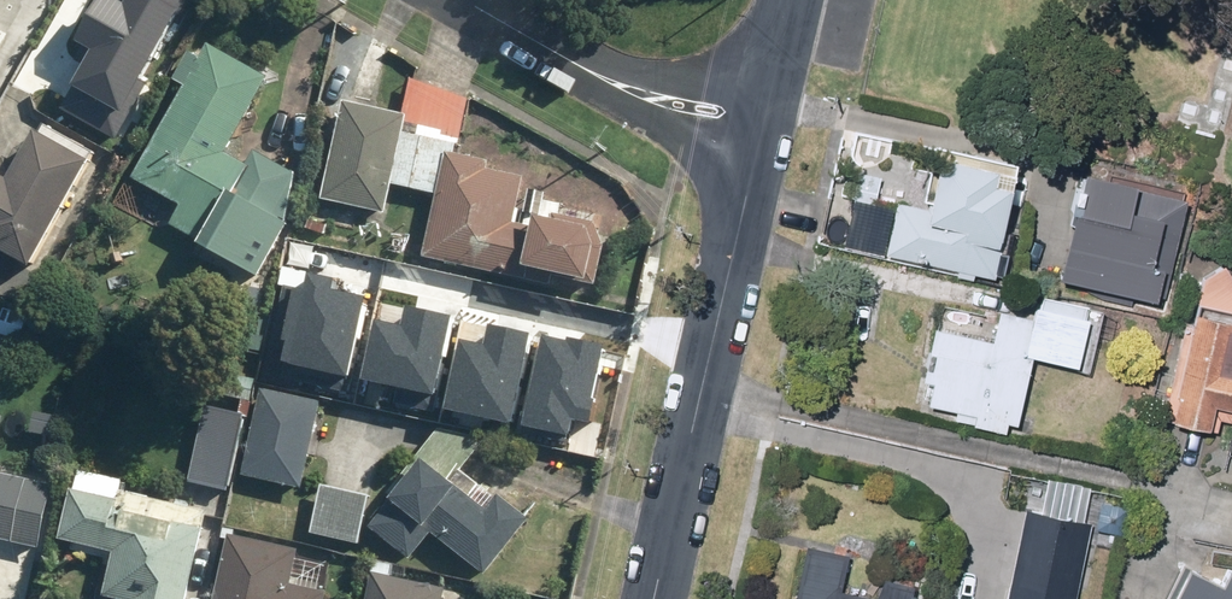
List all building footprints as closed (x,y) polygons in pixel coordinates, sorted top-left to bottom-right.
[(122,0),(110,0),(100,30),(82,45),(37,86),(84,136),(158,68),(177,4),(164,0),(140,0),(138,5),(122,0)] [(230,154),(271,77),(209,44),(201,59),(190,52),(175,81),(185,86),(135,180),(181,205),(168,229),(264,279),(292,226),(275,217),(298,174),(255,151),(248,164),(230,154)] [(343,108),(322,201),(388,215),(395,185),(437,195),(446,154),(451,132),(343,108)] [(93,155),(41,129),(13,183),(0,176),(0,257),(32,274),(93,155)] [(521,180),(489,173),(491,163),(446,154),(437,195),(423,257),(594,295),(608,231),(514,210),(521,180)] [(999,172),(939,162),(932,207),(898,202),(889,260),(999,278),(1014,189),(997,186),(999,172)] [(873,205),(877,183),(854,179),(850,201),(843,200),(835,245),(886,254),(893,208),(873,205)] [(1081,204),(1063,281),(1166,305),(1189,204),(1160,198),(1155,217),(1130,212),(1136,187),(1098,179),(1092,206),(1081,204)] [(1189,309),(1163,421),(1213,432),(1219,407),(1231,410),(1231,280),(1221,265),(1199,282),(1196,310),(1189,309)] [(281,289),(262,367),(342,387),(365,297),(332,289),(334,279),(308,272),(305,285),(293,292),(281,289)] [(1094,320),(1003,299),(992,347),(931,333),(920,382),(931,385),(926,404),(957,411),(955,420),(1009,432),(1011,421),(1021,423),(1036,356),(1083,367),(1094,320)] [(375,320),(359,395),(431,409),(452,312),(403,302),(398,325),(375,320)] [(456,334),(440,409),(513,424),(533,327),(484,317),(480,339),(456,334)] [(544,337),(523,424),(566,434),(570,415),(585,419),(603,343),(569,335),(567,343),(544,337)] [(305,490),(325,402),(262,387),(241,475),(305,490)] [(248,401),(205,393),(187,484),(230,492),(248,401)] [(394,500),(369,528),(408,563),(435,534),(486,579),(536,522),(524,511),(485,476),(481,482),(464,467),(484,444),(450,414),(415,453),(425,462),(409,480),(403,475),(387,493),(394,500)] [(208,515),(119,495),(121,483),(76,473),(61,542),(116,554),(106,598),(107,598),(190,598),(208,515)] [(39,551),(54,492),(0,478),(0,541),(39,551)] [(371,498),(322,486),(310,533),(359,545),(371,498)] [(1093,524),(1026,510),(1007,598),(1077,598),(1093,524)] [(227,537),(214,598),(325,598),(327,591),(290,583),(297,552),(227,537)] [(805,547),(796,598),(909,598),(912,582),(887,578),(884,598),(844,591),(850,555),(805,547)] [(1167,598),(1231,598),(1231,569),(1227,567),(1220,580),(1185,563),(1167,598)] [(438,591),(375,577),(370,598),(436,598),(438,591)]
